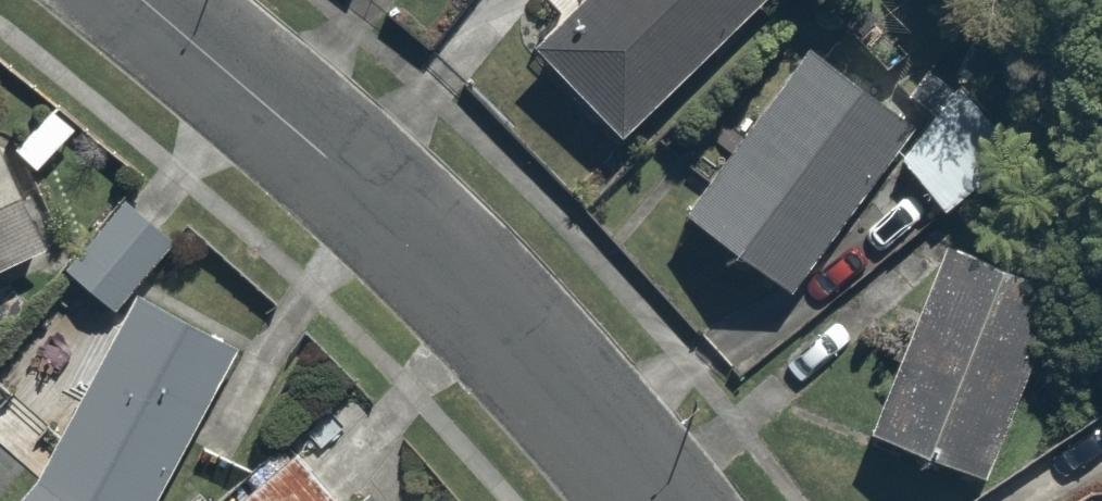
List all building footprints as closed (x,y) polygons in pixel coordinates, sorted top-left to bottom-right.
[(544,38),(645,140),(787,0),(582,0),(544,38)] [(920,113),(832,55),(790,59),(692,208),(808,284),(920,113)] [(968,206),(973,134),(944,110),(908,154),(943,206),(968,206)] [(0,130),(0,272),(63,243),(9,126),(0,130)] [(177,232),(128,193),(70,268),(119,306),(177,232)] [(1073,278),(953,233),(878,431),(998,476),(1073,278)] [(136,292),(38,485),(71,500),(158,500),(238,344),(136,292)] [(241,500),(343,500),(302,452),(241,500)]
